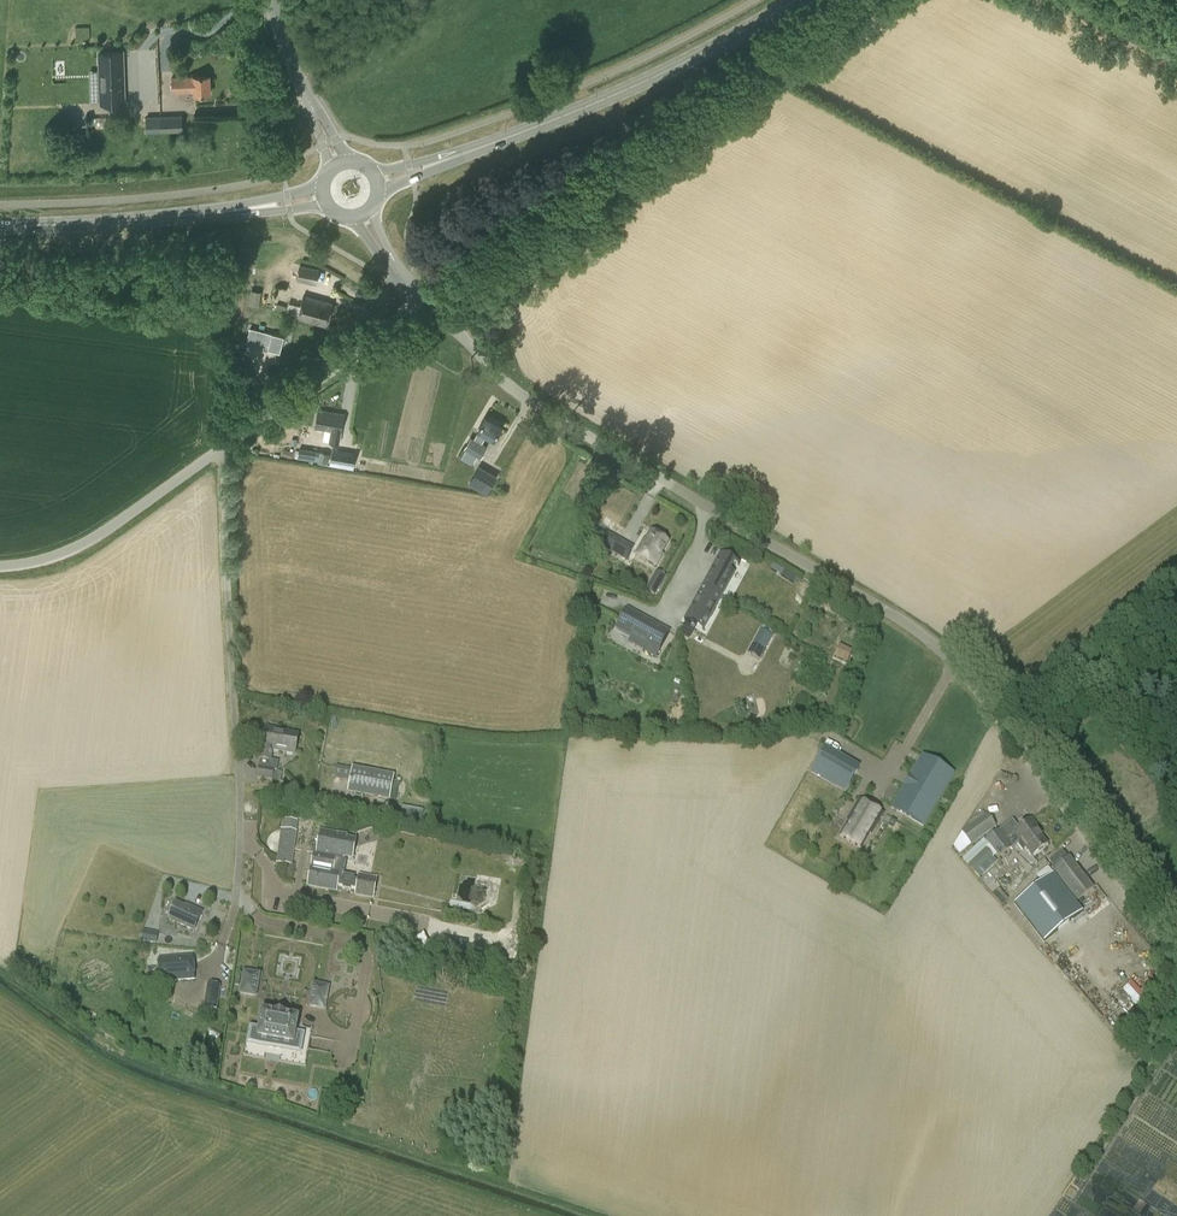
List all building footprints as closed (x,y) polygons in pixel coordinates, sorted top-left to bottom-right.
[(123,70),(123,62),(123,61),(121,61),(121,52),(122,52),(122,51),(99,52),(100,72),(102,72),(103,101),(124,100),(124,86),(122,86),(122,79),(123,79),(123,70)] [(210,93),(209,75),(172,77),(172,92),(194,91),(194,94),(210,93)] [(183,115),(161,116),(161,131),(182,130),(183,115)] [(66,145),(68,156),(87,153),(86,142),(66,145)] [(298,279),(315,282),(317,268),(301,265),(298,279)] [(249,305),(258,307),(261,292),(252,290),(249,305)] [(298,317),(326,325),(332,304),(304,296),(298,317)] [(284,313),(286,306),(277,303),(275,310),(284,313)] [(288,339),(255,330),(252,340),(273,346),(272,351),(284,355),(288,339)] [(340,443),(345,415),(318,411),(315,428),(331,430),(329,441),(340,443)] [(486,417),(478,430),(479,431),(474,439),(471,437),(464,447),(467,449),(464,454),(470,456),(472,452),(481,457),(486,447),(481,443),(486,435),(493,440),(501,427),(486,417)] [(300,457),(326,462),(328,451),(303,446),(300,457)] [(333,449),(330,465),(353,469),(356,453),(333,449)] [(496,477),(480,467),(470,483),(487,493),(496,477)] [(600,546),(627,561),(634,548),(607,532),(600,546)] [(643,545),(642,544),(635,555),(655,567),(662,555),(660,554),(668,542),(651,532),(643,545)] [(702,586),(721,597),(734,574),(727,570),(732,560),(720,553),(702,586)] [(798,582),(801,576),(775,565),(773,571),(798,582)] [(666,574),(656,570),(648,590),(658,594),(666,574)] [(721,597),(702,586),(684,620),(696,627),(702,616),(709,620),(721,597)] [(669,632),(656,626),(627,609),(616,629),(631,636),(646,645),(642,651),(655,658),(665,640),(669,632)] [(760,630),(753,644),(764,651),(772,637),(760,630)] [(259,760),(267,761),(266,769),(259,767),(257,778),(272,781),(273,780),(278,781),(279,772),(274,770),(275,761),(271,761),(273,750),(295,754),(298,736),(284,734),(285,732),(266,729),(262,749),(261,748),(259,760)] [(825,747),(811,771),(845,791),(860,767),(825,747)] [(891,807),(923,826),(954,773),(922,754),(891,807)] [(348,782),(350,771),(335,768),(333,779),(348,782)] [(396,800),(400,779),(360,771),(356,792),(396,800)] [(859,799),(846,821),(849,822),(840,837),(860,849),(869,834),(871,835),(883,813),(859,799)] [(985,815),(962,833),(971,846),(995,827),(985,815)] [(1013,821),(987,841),(999,857),(1017,844),(1023,851),(1026,848),(1032,856),(1048,844),(1036,829),(1038,828),(1032,819),(1019,829),(1013,821)] [(296,822),(284,821),(278,862),(291,865),(296,832),(296,822)] [(352,859),(356,840),(347,838),(347,835),(320,830),(315,853),(313,853),(307,886),(337,892),(338,886),(343,887),(342,889),(350,890),(350,888),(355,889),(354,896),(372,899),(374,892),(377,879),(351,874),(351,876),(344,874),(347,857),(352,859)] [(971,846),(962,833),(953,846),(959,855),(971,846)] [(985,848),(968,865),(975,873),(993,856),(985,848)] [(1052,870),(1076,902),(1077,901),(1089,916),(1105,905),(1092,889),(1094,888),(1069,856),(1052,870)] [(1080,909),(1051,871),(1013,900),(1042,939),(1080,909)] [(1008,880),(1003,878),(1001,880),(1000,882),(1001,885),(1006,887),(1008,885),(1009,883),(1008,880)] [(168,919),(194,931),(203,913),(185,905),(184,906),(176,903),(168,919)] [(158,933),(143,930),(141,941),(156,943),(158,933)] [(412,939),(420,953),(431,947),(423,933),(412,939)] [(192,957),(158,960),(160,981),(169,980),(169,981),(194,979),(192,957)] [(240,993),(255,996),(259,974),(244,972),(240,993)] [(1138,974),(1127,982),(1135,993),(1146,985),(1138,974)] [(208,984),(204,1008),(218,1010),(221,986),(208,984)] [(324,1008),(328,987),(314,984),(310,1006),(324,1008)] [(1128,984),(1123,987),(1130,998),(1135,995),(1128,984)] [(263,1012),(258,1037),(271,1039),(294,1043),(298,1018),(286,1016),(286,1015),(275,1013),(275,1014),(263,1012)]
